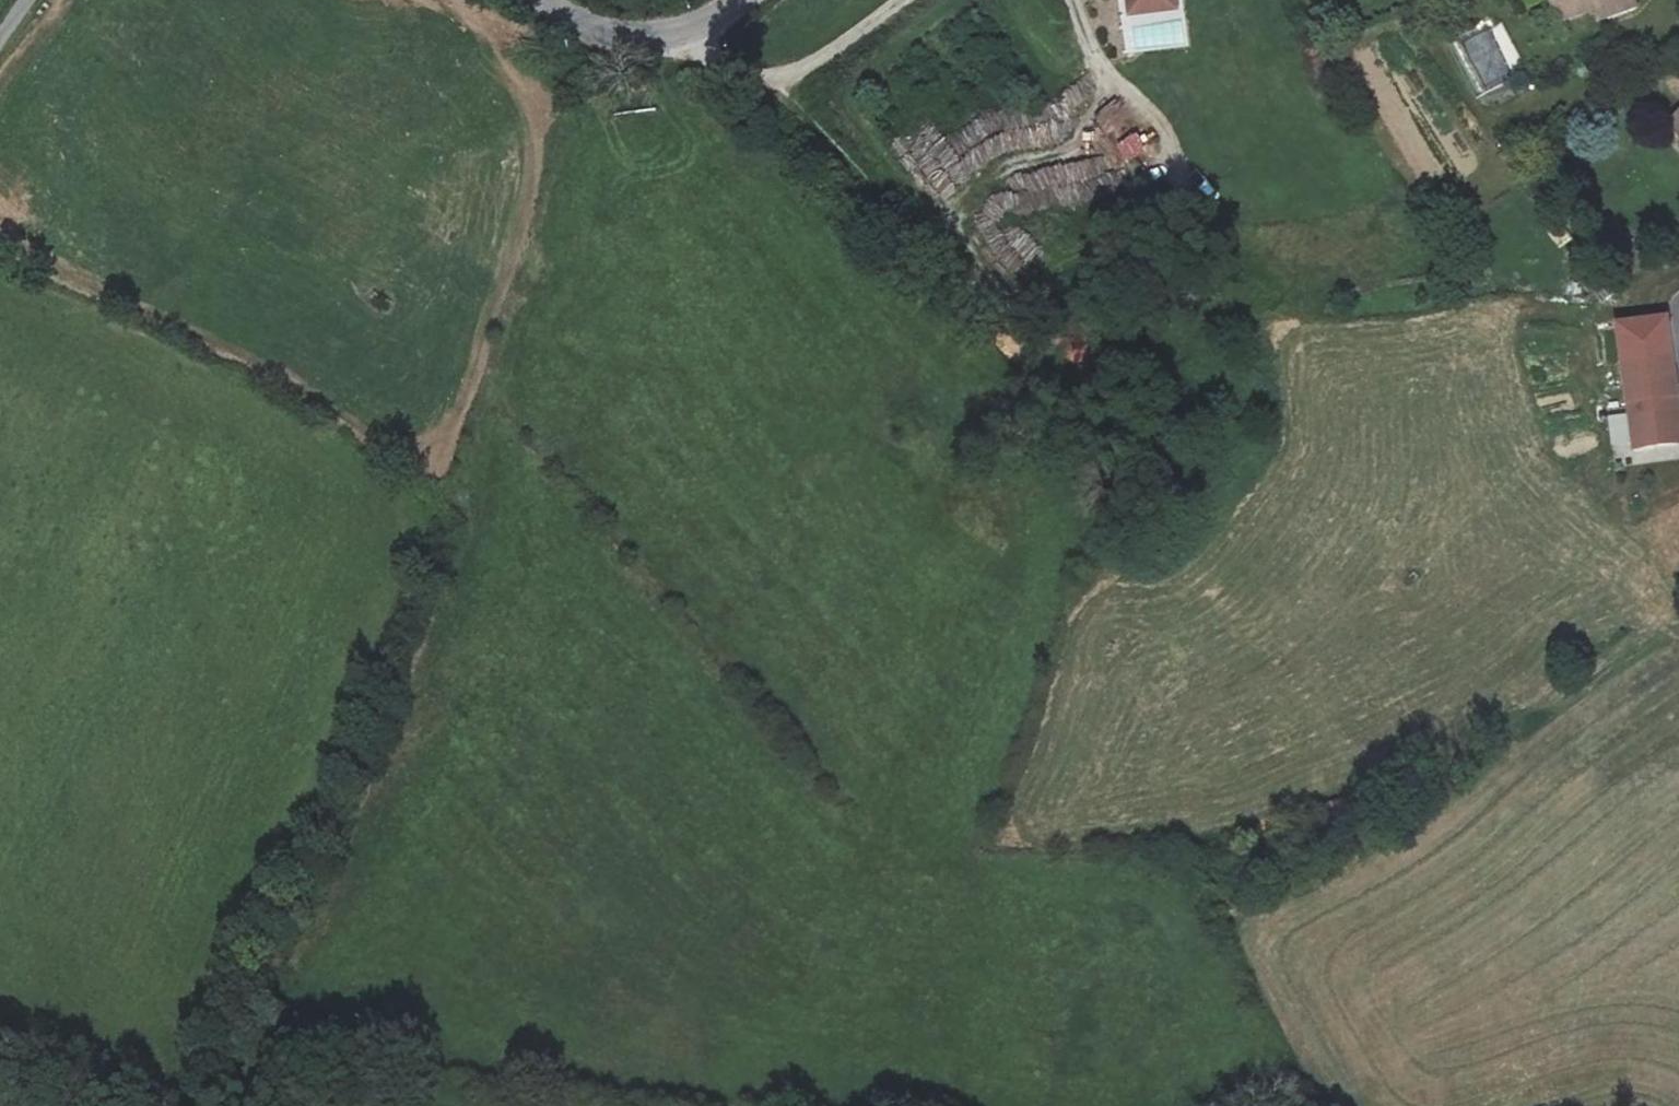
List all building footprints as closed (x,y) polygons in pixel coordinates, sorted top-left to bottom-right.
[(1123,12),(1168,7),(1167,0),(1121,0),(1123,12)] [(1638,0),(1556,0),(1566,29),(1602,18),(1606,29),(1644,14),(1638,0)] [(1124,166),(1146,153),(1134,133),(1112,147),(1124,166)] [(946,144),(929,154),(919,137),(902,148),(932,198),(966,177),(946,144)] [(1625,413),(1605,417),(1613,457),(1678,443),(1678,398),(1670,354),(1615,366),(1625,413)]
